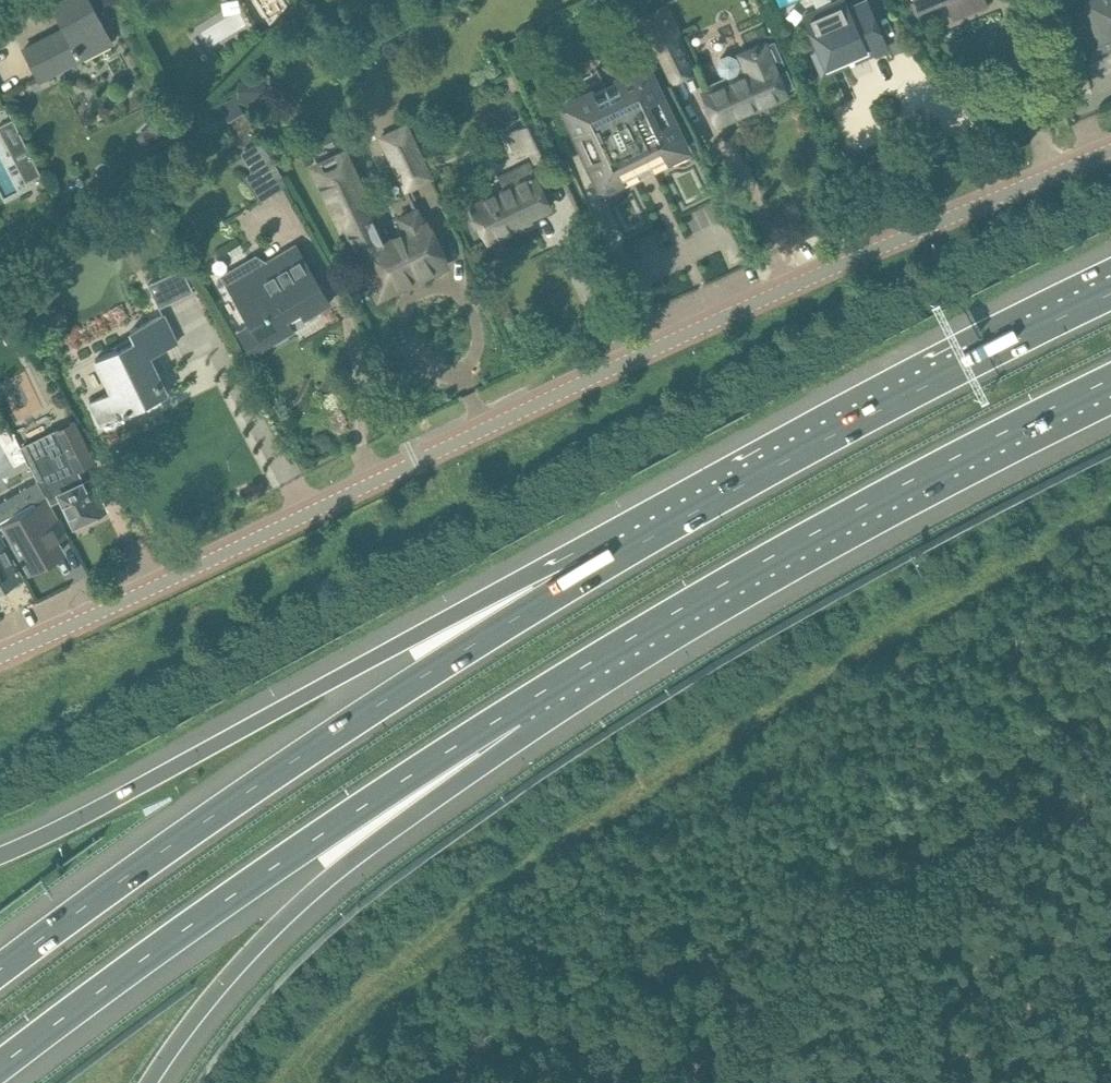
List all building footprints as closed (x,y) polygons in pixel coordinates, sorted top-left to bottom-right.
[(40,79),(111,42),(89,0),(58,0),(52,3),(65,27),(24,49),(40,79)] [(870,9),(862,13),(860,9),(850,13),(844,0),(838,0),(803,15),(825,67),(866,50),(864,46),(883,38),(870,9)] [(918,8),(938,0),(914,0),(918,8)] [(953,19),(987,5),(985,0),(945,0),(953,19)] [(1077,10),(1087,37),(1093,54),(1110,48),(1110,0),(1085,0),(1088,7),(1077,10)] [(642,15),(654,42),(670,79),(694,68),(666,5),(642,15)] [(705,94),(717,122),(785,92),(784,90),(794,86),(786,69),(776,73),(764,45),(743,54),(745,58),(738,61),(736,57),(728,54),(721,58),(718,65),(721,73),(725,74),(724,77),(727,84),(705,94)] [(333,57),(340,72),(349,68),(342,53),(333,57)] [(674,116),(665,97),(664,95),(658,97),(644,68),(616,82),(618,87),(596,98),(594,92),(565,106),(579,135),(574,137),(584,159),(589,156),(603,185),(636,170),(637,170),(638,170),(633,161),(644,156),(649,164),(650,164),(650,163),(683,147),(669,118),(674,116)] [(238,82),(238,99),(264,99),(264,82),(238,82)] [(396,107),(371,119),(399,178),(424,165),(396,107)] [(161,112),(136,138),(151,152),(176,127),(161,112)] [(551,153),(535,119),(518,128),(534,161),(551,153)] [(280,176),(260,142),(246,150),(266,184),(280,176)] [(27,150),(12,158),(24,183),(39,175),(27,150)] [(340,150),(308,165),(340,233),(343,232),(350,246),(356,243),(379,292),(401,282),(400,277),(444,256),(429,224),(423,226),(416,211),(398,219),(405,233),(384,243),(340,150)] [(515,223),(550,207),(530,165),(500,179),(506,190),(470,207),(487,241),(516,227),(515,223)] [(654,227),(672,268),(733,242),(715,201),(654,227)] [(86,218),(98,212),(94,204),(82,210),(86,218)] [(329,303),(295,245),(227,285),(249,322),(236,330),(251,355),(294,330),(289,322),(301,314),(304,318),(329,303)] [(158,279),(148,284),(159,307),(170,302),(158,279)] [(163,315),(130,330),(135,341),(98,358),(113,390),(89,402),(100,425),(102,425),(100,421),(123,410),(124,412),(128,410),(127,408),(141,402),(142,405),(168,393),(167,392),(163,394),(153,373),(164,368),(157,352),(177,343),(163,315)] [(75,471),(95,461),(76,421),(24,447),(31,462),(30,463),(38,481),(39,481),(45,493),(46,493),(51,503),(61,499),(73,524),(84,518),(88,521),(95,517),(96,513),(105,509),(94,487),(86,491),(82,482),(81,483),(75,471)] [(45,561),(61,552),(54,539),(66,533),(47,499),(4,523),(31,569),(33,568),(37,571),(45,566),(45,561)] [(19,567),(0,533),(0,586),(20,576),(16,569),(19,567)]
